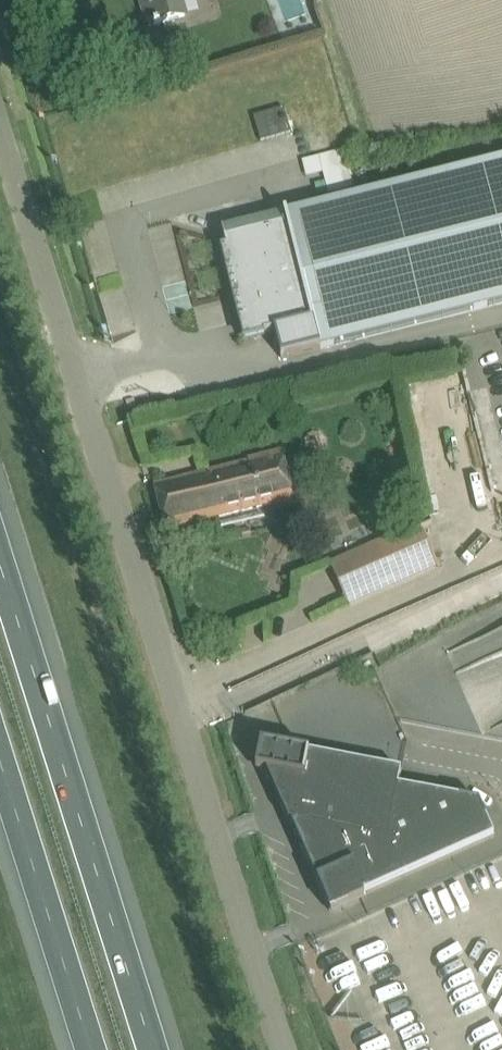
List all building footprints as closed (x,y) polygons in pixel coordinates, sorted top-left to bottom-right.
[(160,23),(185,16),(181,0),(148,0),(150,7),(144,8),(150,26),(155,25),(155,26),(161,24),(160,23)] [(325,172),(329,193),(354,187),(346,148),(329,151),(322,121),(297,126),(308,176),(325,172)] [(256,338),(275,334),(281,359),(321,349),(321,348),(501,303),(501,160),(222,230),(227,247),(221,249),(244,341),(256,338)] [(135,399),(126,401),(128,409),(136,407),(135,399)] [(166,529),(187,524),(293,496),(282,451),(248,459),(249,462),(154,486),(166,529)] [(419,524),(330,564),(348,607),(439,567),(419,524)] [(361,764),(277,748),(261,744),(256,770),(266,772),(289,824),(294,825),(292,826),(330,911),(331,914),(364,899),(362,896),(495,837),(481,805),(480,804),(479,804),(479,803),(478,802),(477,802),(399,787),(402,772),(361,764)]
